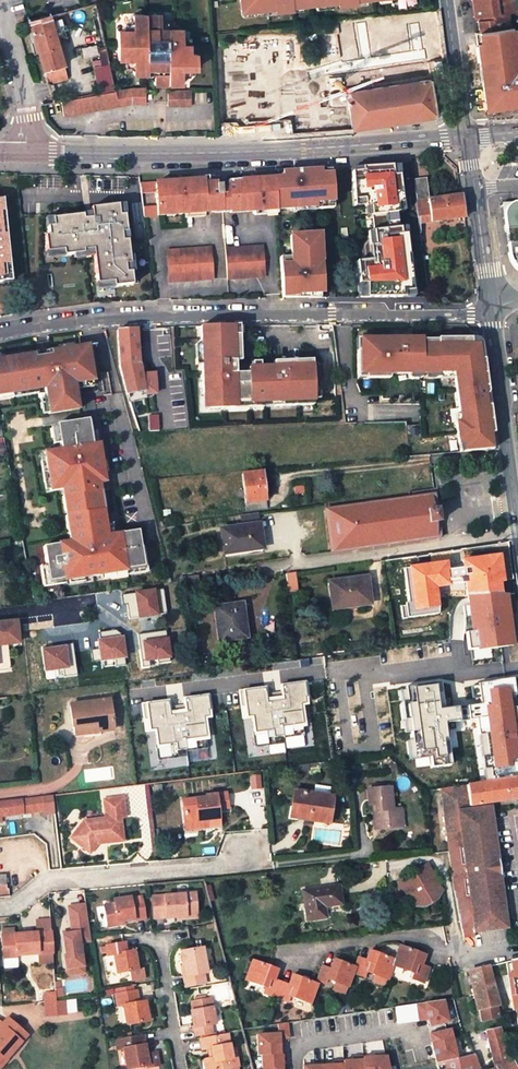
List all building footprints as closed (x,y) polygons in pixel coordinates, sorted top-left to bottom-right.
[(473,15),(485,13),(486,19),(477,20),(478,31),(479,31),(510,26),(511,26),(509,15),(504,16),(503,11),(517,9),(517,0),(470,0),(473,15)] [(160,30),(160,14),(132,14),(132,27),(118,27),(117,58),(132,58),(132,74),(154,74),(154,85),(182,84),(182,69),(196,69),(196,54),(190,54),(190,45),(183,45),(183,30),(160,30)] [(47,83),(67,77),(56,38),(51,21),(49,17),(29,22),(30,26),(25,27),(29,41),(34,40),(47,83)] [(63,36),(59,19),(51,21),(56,38),(63,36)] [(479,31),(480,42),(476,42),(485,108),(517,103),(517,63),(515,64),(513,53),(516,53),(512,26),(511,26),(510,26),(479,31)] [(100,60),(93,62),(99,94),(114,91),(104,47),(98,48),(100,60)] [(282,47),(239,49),(241,83),(284,81),(282,47)] [(418,82),(415,67),(403,69),(403,71),(397,71),(399,85),(418,82)] [(386,87),(385,78),(369,80),(370,89),(386,87)] [(351,128),(436,115),(430,80),(418,82),(399,85),(386,87),(370,89),(346,93),(351,128)] [(63,116),(129,104),(144,104),(144,89),(128,88),(114,91),(99,94),(60,101),(63,116)] [(166,107),(189,107),(189,92),(166,92),(166,107)] [(332,209),(330,175),(320,175),(320,171),(280,173),(281,179),(273,179),(275,210),(292,209),(291,207),(314,205),(315,210),(332,209)] [(275,210),(273,179),(240,181),(240,185),(227,186),(227,191),(220,191),(221,212),(229,212),(229,215),(275,213),(275,210)] [(428,200),(425,179),(413,180),(415,202),(428,200)] [(214,180),(155,184),(155,194),(156,207),(157,217),(166,216),(166,212),(172,212),(173,216),(221,212),(220,191),(219,182),(214,183),(214,180)] [(227,191),(227,186),(240,185),(240,181),(219,182),(220,191),(227,191)] [(140,195),(155,194),(155,184),(139,185),(140,195)] [(415,202),(418,223),(464,217),(461,195),(428,200),(415,202)] [(415,202),(394,205),(398,230),(395,230),(399,265),(387,266),(389,286),(417,283),(417,281),(425,281),(418,223),(415,202)] [(501,203),(508,252),(509,252),(506,207),(517,206),(517,202),(501,203)] [(118,214),(116,204),(89,207),(90,216),(84,217),(83,213),(51,217),(52,225),(46,226),(47,236),(44,237),(46,253),(56,252),(56,257),(83,254),(82,252),(92,250),(92,253),(96,281),(112,279),(113,284),(131,282),(129,270),(124,271),(123,262),(128,261),(126,239),(120,240),(119,231),(125,230),(123,214),(118,214)] [(506,207),(509,252),(508,252),(510,261),(513,266),(516,270),(517,269),(517,206),(506,207)] [(143,218),(157,217),(156,207),(142,208),(143,218)] [(318,235),(288,236),(289,258),(290,263),(278,263),(280,296),(296,295),(306,295),(321,294),(320,263),(315,263),(315,253),(319,252),(318,235)] [(263,278),(261,248),(223,250),(225,281),(263,278)] [(169,283),(212,280),(210,249),(167,251),(169,283)] [(0,279),(10,278),(8,261),(3,261),(4,273),(0,273),(0,277),(0,279)] [(235,326),(202,327),(202,345),(202,365),(202,395),(205,395),(205,403),(208,403),(208,408),(233,408),(233,402),(273,400),(273,406),(312,405),(312,399),(319,399),(315,360),(294,361),(294,363),(286,363),(286,361),(273,362),(273,367),(248,368),(248,373),(235,374),(234,361),(240,361),(240,353),(238,353),(238,347),(240,347),(241,336),(235,336),(235,326)] [(118,360),(130,402),(147,399),(146,395),(156,394),(154,374),(147,374),(146,363),(145,363),(143,351),(137,351),(136,329),(109,330),(114,349),(118,349),(118,360)] [(461,442),(463,453),(490,450),(488,434),(493,434),(489,406),(485,407),(483,396),(485,396),(486,395),(487,393),(487,392),(483,360),(478,360),(476,346),(470,344),(469,337),(436,338),(436,339),(411,340),(411,341),(400,341),(400,338),(359,339),(359,351),(356,351),(356,375),(437,373),(437,372),(453,371),(454,378),(459,421),(454,422),(457,443),(461,442)] [(476,346),(478,360),(483,360),(481,346),(480,342),(478,340),(477,339),(476,338),(473,337),(469,337),(470,344),(476,346)] [(0,359),(0,394),(1,394),(43,386),(47,414),(77,409),(75,389),(74,383),(91,381),(97,380),(92,344),(50,351),(50,354),(35,357),(34,353),(0,359)] [(100,373),(103,395),(110,395),(108,372),(100,373)] [(75,389),(92,386),(91,381),(74,383),(75,389)] [(113,571),(142,566),(137,530),(112,534),(106,535),(104,524),(99,491),(107,490),(105,474),(99,475),(96,454),(99,453),(98,443),(91,444),(87,419),(55,424),(55,426),(58,443),(59,449),(42,452),(44,461),(47,460),(50,482),(47,482),(48,491),(66,488),(67,496),(74,540),(68,541),(56,543),(57,544),(42,546),(47,582),(82,576),(82,578),(113,573),(113,571)] [(53,444),(58,443),(55,426),(50,427),(53,444)] [(245,504),(265,501),(261,472),(241,475),(243,490),(244,496),(245,504)] [(304,492),(303,485),(293,487),(294,494),(304,492)] [(430,495),(425,496),(427,510),(435,509),(433,493),(430,493),(430,495)] [(425,496),(418,497),(418,494),(414,495),(414,497),(401,499),(400,497),(397,498),(397,499),(383,502),(383,500),(380,500),(380,502),(368,504),(368,502),(365,502),(365,504),(351,506),(351,504),(348,505),(348,507),(325,510),(331,552),(354,549),(355,551),(358,550),(358,549),(370,547),(371,549),(374,548),(374,546),(386,545),(386,547),(389,546),(389,545),(403,543),(403,544),(406,544),(406,542),(419,540),(420,542),(423,541),(423,540),(431,539),(429,524),(437,523),(435,509),(427,510),(425,496)] [(68,541),(74,540),(67,496),(61,496),(68,541)] [(266,509),(265,501),(245,504),(246,511),(266,509)] [(242,527),(220,530),(223,554),(261,549),(258,524),(257,513),(240,516),(242,527)] [(437,523),(429,524),(431,539),(436,538),(436,540),(439,540),(437,523)] [(435,564),(411,568),(414,595),(438,592),(437,583),(441,582),(439,571),(436,572),(435,564)] [(285,575),(287,590),(294,589),(296,589),(294,574),(285,575)] [(199,587),(197,576),(179,578),(181,590),(199,587)] [(369,604),(366,577),(328,582),(331,609),(369,604)] [(157,586),(135,589),(136,597),(159,593),(158,592),(157,586)] [(517,647),(517,637),(514,592),(472,596),(476,630),(483,630),(485,650),(517,647)] [(214,607),(219,642),(242,638),(240,619),(244,618),(242,603),(214,607)] [(0,624),(0,671),(5,671),(7,669),(8,668),(8,665),(7,645),(19,644),(16,623),(0,624)] [(474,632),(474,649),(483,649),(483,632),(474,632)] [(511,677),(476,683),(488,779),(517,777),(517,675),(511,677)] [(273,692),(271,683),(240,688),(250,760),(289,755),(286,738),(306,734),(307,728),(311,726),(308,706),(312,705),(308,678),(279,682),(280,691),(273,692)] [(447,709),(444,681),(401,687),(412,761),(430,760),(432,769),(458,766),(452,725),(466,722),(466,708),(447,709)] [(173,708),(172,699),(144,704),(146,733),(155,733),(158,763),(190,758),(190,751),(210,747),(209,741),(214,740),(211,720),(215,719),(211,694),(183,698),(184,707),(173,708)] [(109,700),(70,704),(73,727),(97,724),(98,732),(113,730),(109,700)] [(74,735),(98,732),(97,724),(73,727),(74,735)] [(444,831),(457,829),(456,813),(469,812),(469,807),(479,806),(479,805),(517,799),(517,778),(445,788),(440,789),(441,798),(442,809),(444,831)] [(444,779),(429,781),(430,790),(440,789),(445,788),(444,779)] [(393,809),(390,787),(366,789),(368,805),(373,804),(375,816),(372,817),(374,830),(398,827),(396,817),(401,816),(400,808),(393,809)] [(328,823),(332,796),(293,791),(289,818),(328,823)] [(205,795),(205,798),(181,801),(184,823),(197,822),(198,828),(208,827),(207,820),(218,818),(217,809),(227,808),(226,792),(205,795)] [(45,811),(43,796),(0,801),(0,817),(45,811)] [(105,818),(84,820),(75,830),(83,837),(77,844),(88,853),(99,841),(101,843),(122,840),(119,817),(124,817),(122,798),(103,800),(105,818)] [(475,926),(475,931),(506,927),(504,913),(498,863),(497,855),(491,804),(479,806),(469,807),(469,812),(479,811),(487,810),(492,857),(489,860),(490,864),(490,871),(494,873),(501,923),(475,926)] [(452,889),(462,935),(475,934),(475,931),(475,926),(501,923),(494,873),(490,871),(490,864),(489,860),(492,857),(487,810),(479,811),(469,812),(456,813),(457,829),(444,831),(447,853),(449,870),(452,889)] [(185,830),(198,828),(197,822),(184,823),(185,830)] [(83,837),(75,830),(69,838),(77,844),(83,837)] [(407,893),(414,905),(422,901),(423,904),(435,897),(434,894),(441,889),(427,866),(398,882),(398,889),(402,896),(407,893)] [(6,874),(0,875),(0,897),(10,896),(9,889),(6,889),(6,875),(6,874)] [(342,904),(339,886),(302,891),(307,921),(326,918),(324,907),(342,904)] [(176,915),(195,914),(193,893),(152,896),(154,916),(164,916),(176,915)] [(115,921),(130,919),(130,920),(141,918),(139,898),(128,899),(128,898),(113,900),(113,903),(102,905),(104,924),(115,923),(115,921)] [(62,955),(64,968),(81,966),(78,943),(89,941),(88,937),(83,905),(67,907),(70,933),(61,934),(64,955),(62,955)] [(52,953),(51,931),(2,935),(3,957),(18,956),(18,953),(37,952),(37,954),(52,953)] [(116,973),(136,970),(132,952),(124,953),(123,944),(105,947),(106,955),(113,954),(116,973)] [(391,965),(412,973),(410,979),(422,983),(427,968),(427,967),(420,965),(423,955),(399,946),(394,960),(391,965)] [(202,948),(180,952),(182,964),(184,976),(181,976),(182,987),(203,984),(200,966),(205,965),(202,948)] [(394,960),(370,951),(366,960),(358,957),(354,967),(352,972),(365,977),(367,971),(387,978),(391,965),(394,960)] [(354,967),(334,960),(330,969),(322,966),(320,973),(317,980),(325,983),(327,979),(347,986),(352,972),(354,967)] [(245,981),(266,988),(264,993),(275,997),(280,982),(274,979),(277,970),(271,968),(253,961),(245,981)] [(473,996),(476,1010),(478,1010),(480,1022),(498,1018),(496,1006),(499,1006),(489,966),(469,970),(467,971),(473,996)] [(289,996),(309,1004),(316,984),(295,976),(293,976),(290,985),(280,982),(275,997),(287,1002),(289,996)] [(56,991),(43,992),(46,1016),(78,1012),(77,998),(57,1001),(56,991)] [(146,1021),(143,1001),(136,1002),(135,991),(115,994),(117,1006),(123,1005),(126,1024),(146,1021)] [(431,1019),(433,1027),(453,1023),(448,999),(395,1008),(398,1025),(431,1019)] [(213,1024),(209,1000),(189,1003),(191,1011),(188,1012),(192,1036),(210,1033),(209,1025),(213,1024)] [(512,1003),(499,1006),(501,1018),(502,1020),(503,1019),(517,1048),(517,1016),(516,1016),(512,1003)] [(4,1055),(7,1057),(13,1050),(9,1047),(12,1043),(16,1046),(27,1033),(7,1017),(2,1023),(0,1021),(0,1060),(4,1055)] [(281,1033),(290,1032),(290,1023),(280,1024),(281,1033)] [(513,1068),(517,1065),(517,1064),(515,1058),(508,1062),(498,1028),(484,1031),(487,1042),(493,1068),(492,1068),(514,1068),(513,1068)] [(484,1031),(468,1034),(471,1045),(487,1042),(484,1031)] [(285,1032),(261,1033),(263,1068),(287,1068),(285,1032)] [(232,1049),(229,1050),(226,1034),(197,1039),(199,1049),(208,1048),(210,1059),(205,1059),(206,1068),(222,1068),(235,1067),(232,1049)] [(457,1060),(473,1056),(471,1045),(468,1034),(452,1037),(457,1060)] [(158,1067),(155,1053),(145,1054),(142,1036),(114,1040),(116,1050),(123,1048),(126,1068),(146,1065),(146,1068),(158,1067)] [(473,1056),(457,1060),(452,1037),(430,1042),(436,1068),(465,1068),(470,1068),(479,1068),(473,1056)]
